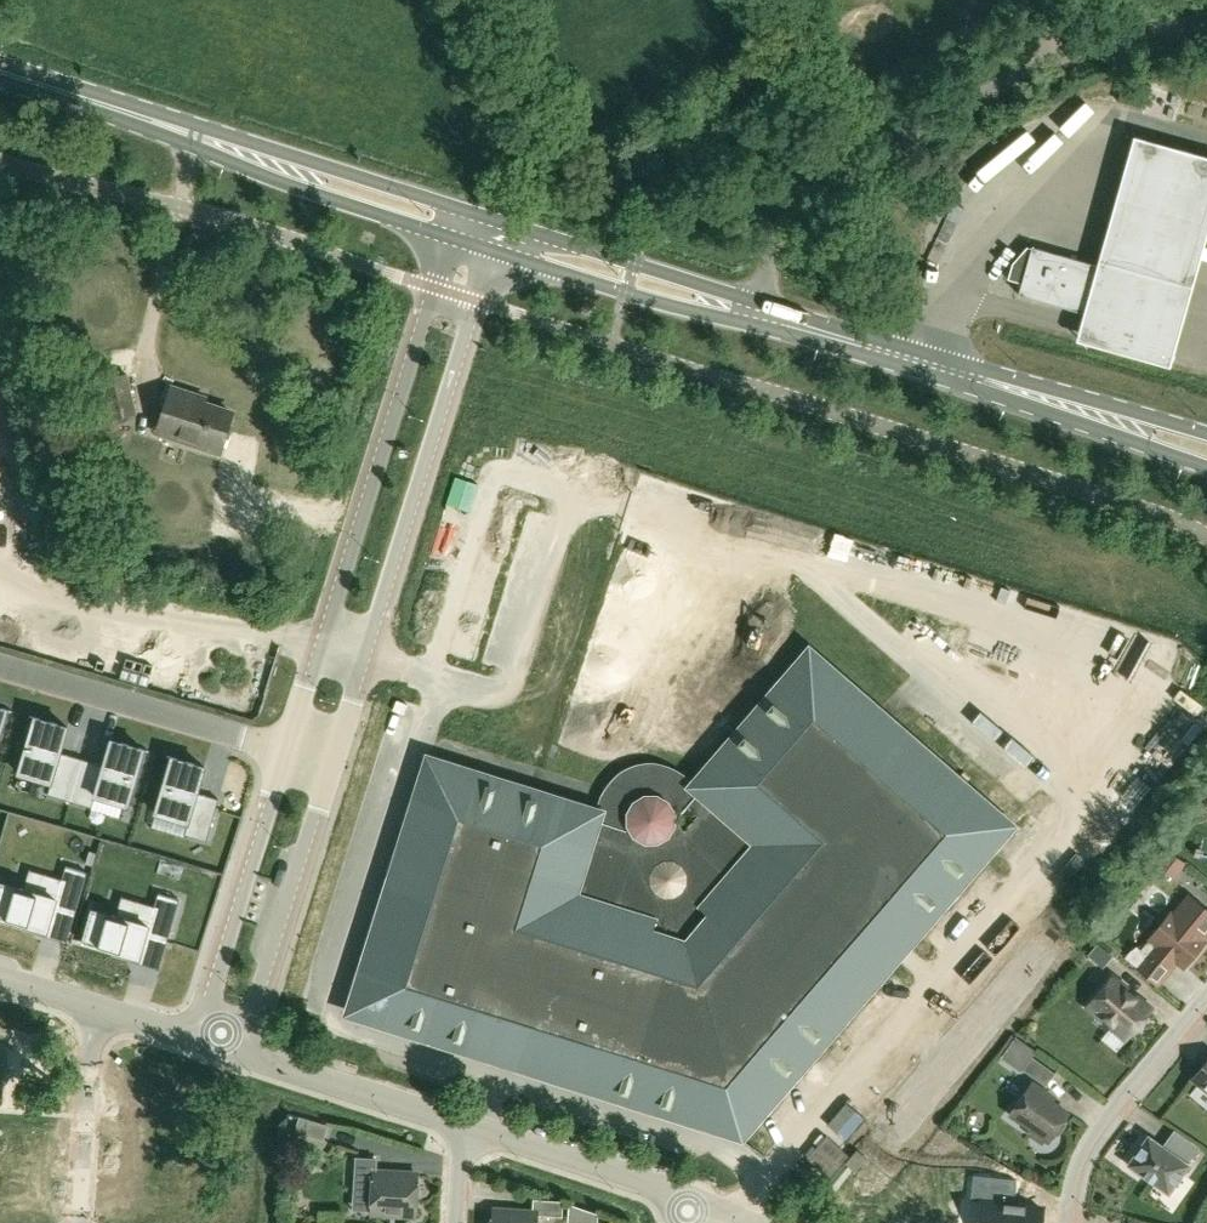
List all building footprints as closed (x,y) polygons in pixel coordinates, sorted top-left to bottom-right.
[(1139,144),(1082,345),(1175,371),(1206,253),(1206,164),(1139,144)] [(1101,267),(1097,266),(1031,247),(1031,248),(1027,247),(1012,264),(1007,280),(1021,284),(1018,295),(1088,314),(1101,267)] [(102,379),(111,419),(134,412),(126,374),(102,379)] [(171,388),(163,415),(157,432),(220,452),(232,413),(190,399),(192,394),(171,388)] [(841,837),(799,801),(711,902),(844,1018),(1017,819),(818,646),(716,763),(751,793),(794,743),(801,750),(830,717),(837,723),(831,731),(932,818),(938,811),(945,817),(845,933),(853,939),(846,946),(782,891),(788,883),(796,889),(841,837)] [(82,757),(60,751),(67,726),(35,716),(18,772),(51,782),(48,793),(70,799),(82,757)] [(104,763),(82,757),(70,799),(91,806),(95,794),(127,804),(144,748),(111,739),(104,763)] [(219,797),(197,791),(204,766),(172,756),(155,812),(188,822),(185,833),(206,839),(219,797)] [(351,1013),(625,1097),(677,928),(573,896),(599,813),(429,760),(351,1013)] [(852,770),(845,777),(856,787),(863,780),(852,770)] [(845,777),(839,784),(850,794),(856,787),(845,777)] [(863,780),(856,787),(867,796),(874,789),(863,780)] [(839,784),(833,792),(844,801),(850,794),(839,784)] [(856,787),(850,794),(861,803),(867,796),(856,787)] [(833,792),(827,799),(838,808),(844,801),(833,792)] [(850,794),(844,801),(855,811),(861,803),(850,794)] [(827,799),(821,806),(832,815),(838,808),(827,799)] [(844,801),(838,808),(849,818),(855,811),(844,801)] [(889,803),(883,810),(894,820),(900,812),(889,803)] [(838,808),(832,815),(843,825),(849,818),(838,808)] [(883,810),(877,817),(888,827),(894,820),(883,810)] [(900,812),(894,820),(905,829),(911,822),(900,812)] [(877,817),(871,824),(882,834),(888,827),(877,817)] [(894,820),(888,827),(899,836),(905,829),(894,820)] [(871,824),(865,831),(876,841),(882,834),(871,824)] [(888,827),(882,834),(893,843),(899,836),(888,827)] [(865,831),(858,838),(869,848),(876,841),(865,831)] [(882,834),(876,841),(887,850),(893,843),(882,834)] [(876,841),(869,848),(880,858),(887,850),(876,841)] [(851,847),(842,857),(849,864),(859,853),(851,847)] [(1167,849),(1153,869),(1172,883),(1186,864),(1167,849)] [(859,853),(849,864),(853,867),(857,870),(866,859),(859,853)] [(842,857),(836,865),(843,871),(847,874),(853,867),(849,864),(842,857)] [(866,859),(857,870),(864,876),(873,866),(866,859)] [(836,865),(827,875),(834,882),(843,871),(836,865)] [(20,923),(46,931),(53,908),(75,915),(87,873),(66,866),(62,879),(61,881),(56,899),(25,890),(23,889),(0,882),(0,918),(20,923)] [(853,867),(847,874),(851,877),(858,884),(864,876),(857,870),(853,867)] [(843,871),(834,882),(841,888),(851,877),(847,874),(843,871)] [(851,877),(841,888),(849,894),(858,884),(851,877)] [(114,912),(121,894),(110,889),(102,908),(114,912)] [(92,909),(83,942),(112,950),(139,958),(145,935),(167,942),(179,900),(158,893),(154,906),(154,908),(148,926),(117,917),(115,916),(92,909)] [(1124,959),(1137,969),(1157,985),(1177,960),(1185,967),(1205,943),(1201,940),(1206,933),(1206,910),(1190,896),(1173,917),(1169,914),(1150,938),(1140,949),(1136,945),(1131,949),(1127,954),(1124,959)] [(1098,943),(1087,955),(1099,965),(1109,953),(1098,943)] [(1111,979),(1090,1005),(1127,1036),(1132,1030),(1138,1030),(1144,1022),(1144,1016),(1149,1010),(1111,979)] [(670,1101),(721,1117),(725,1104),(744,1110),(757,1095),(767,1104),(803,1064),(771,1036),(767,1041),(754,1030),(759,1025),(736,1005),(724,1019),(715,1022),(697,1016),(688,1045),(694,1047),(689,1063),(683,1061),(670,1101)] [(1034,1052),(1014,1038),(1002,1055),(1022,1069),(1034,1052)] [(1055,1073),(1031,1056),(1022,1069),(1046,1086),(1055,1073)] [(1193,1078),(1206,1090),(1206,1061),(1193,1078)] [(1047,1093),(1033,1083),(1011,1114),(1048,1141),(1052,1135),(1059,1134),(1065,1125),(1064,1119),(1068,1113),(1045,1097),(1047,1093)] [(299,1116),(294,1131),(323,1140),(328,1125),(299,1116)] [(1172,1153),(1162,1146),(1149,1138),(1149,1137),(1148,1136),(1128,1165),(1169,1193),(1189,1165),(1188,1164),(1187,1164),(1186,1163),(1189,1159),(1175,1148),(1172,1153)] [(866,1158),(857,1150),(845,1163),(855,1171),(866,1158)] [(417,1176),(375,1174),(376,1159),(356,1158),(354,1192),(372,1193),(371,1211),(415,1213),(416,1198),(420,1194),(421,1186),(417,1182),(417,1176)] [(971,1200),(983,1202),(981,1222),(1039,1222),(1041,1208),(1015,1205),(1018,1181),(974,1176),(971,1200)] [(543,1200),(542,1215),(562,1217),(563,1201),(543,1200)] [(582,1210),(581,1222),(595,1222),(596,1215),(582,1210)] [(493,1218),(489,1221),(489,1222),(537,1222),(537,1215),(493,1212),(493,1218)]
